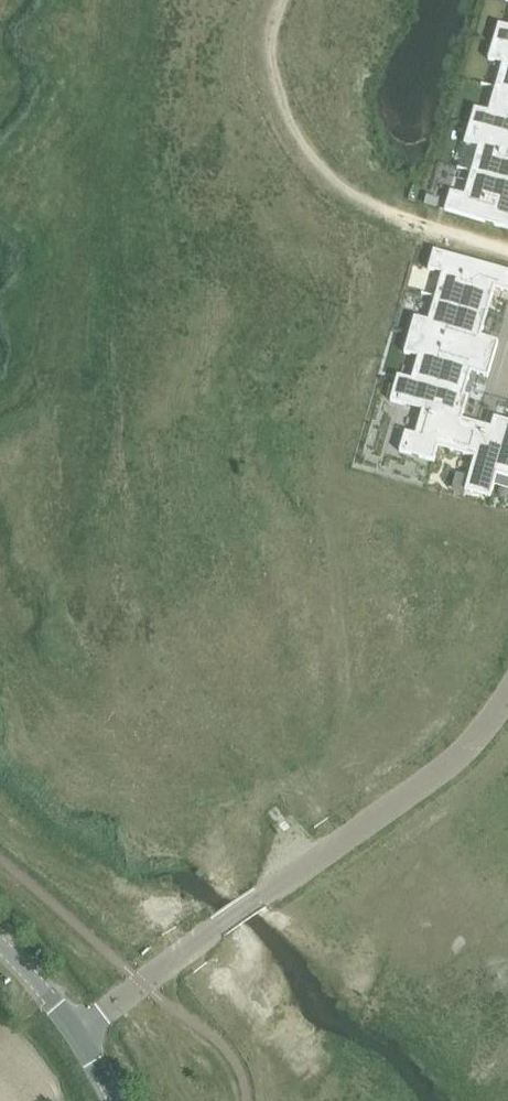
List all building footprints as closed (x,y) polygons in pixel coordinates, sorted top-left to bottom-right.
[(493,42),(507,46),(507,27),(498,24),(493,42)] [(488,60),(502,64),(495,88),(507,91),(507,46),(493,42),(488,60)] [(469,126),(507,137),(507,91),(495,88),(489,112),(474,108),(469,126)] [(464,144),(478,148),(471,171),(507,182),(507,137),(469,126),(464,144)] [(445,211),(507,229),(507,182),(471,171),(464,196),(451,191),(445,211)] [(428,269),(442,273),(435,297),(488,312),(495,288),(507,292),(507,271),(434,250),(428,269)] [(414,317),(409,335),(493,359),(498,341),(481,336),(488,312),(435,297),(428,321),(414,317)] [(409,335),(404,353),(418,357),(412,380),(411,381),(464,396),(464,395),(471,372),(488,377),(493,359),(409,335)] [(398,376),(390,401),(422,410),(415,435),(405,432),(399,452),(434,462),(438,448),(437,447),(443,426),(459,430),(462,419),(469,396),(464,395),(464,396),(411,381),(412,380),(398,376)] [(437,447),(438,448),(474,458),(469,477),(465,490),(491,497),(497,475),(496,475),(507,432),(507,421),(494,417),(491,428),(462,419),(459,430),(443,426),(437,447)] [(496,475),(497,475),(507,478),(507,432),(496,475)]
